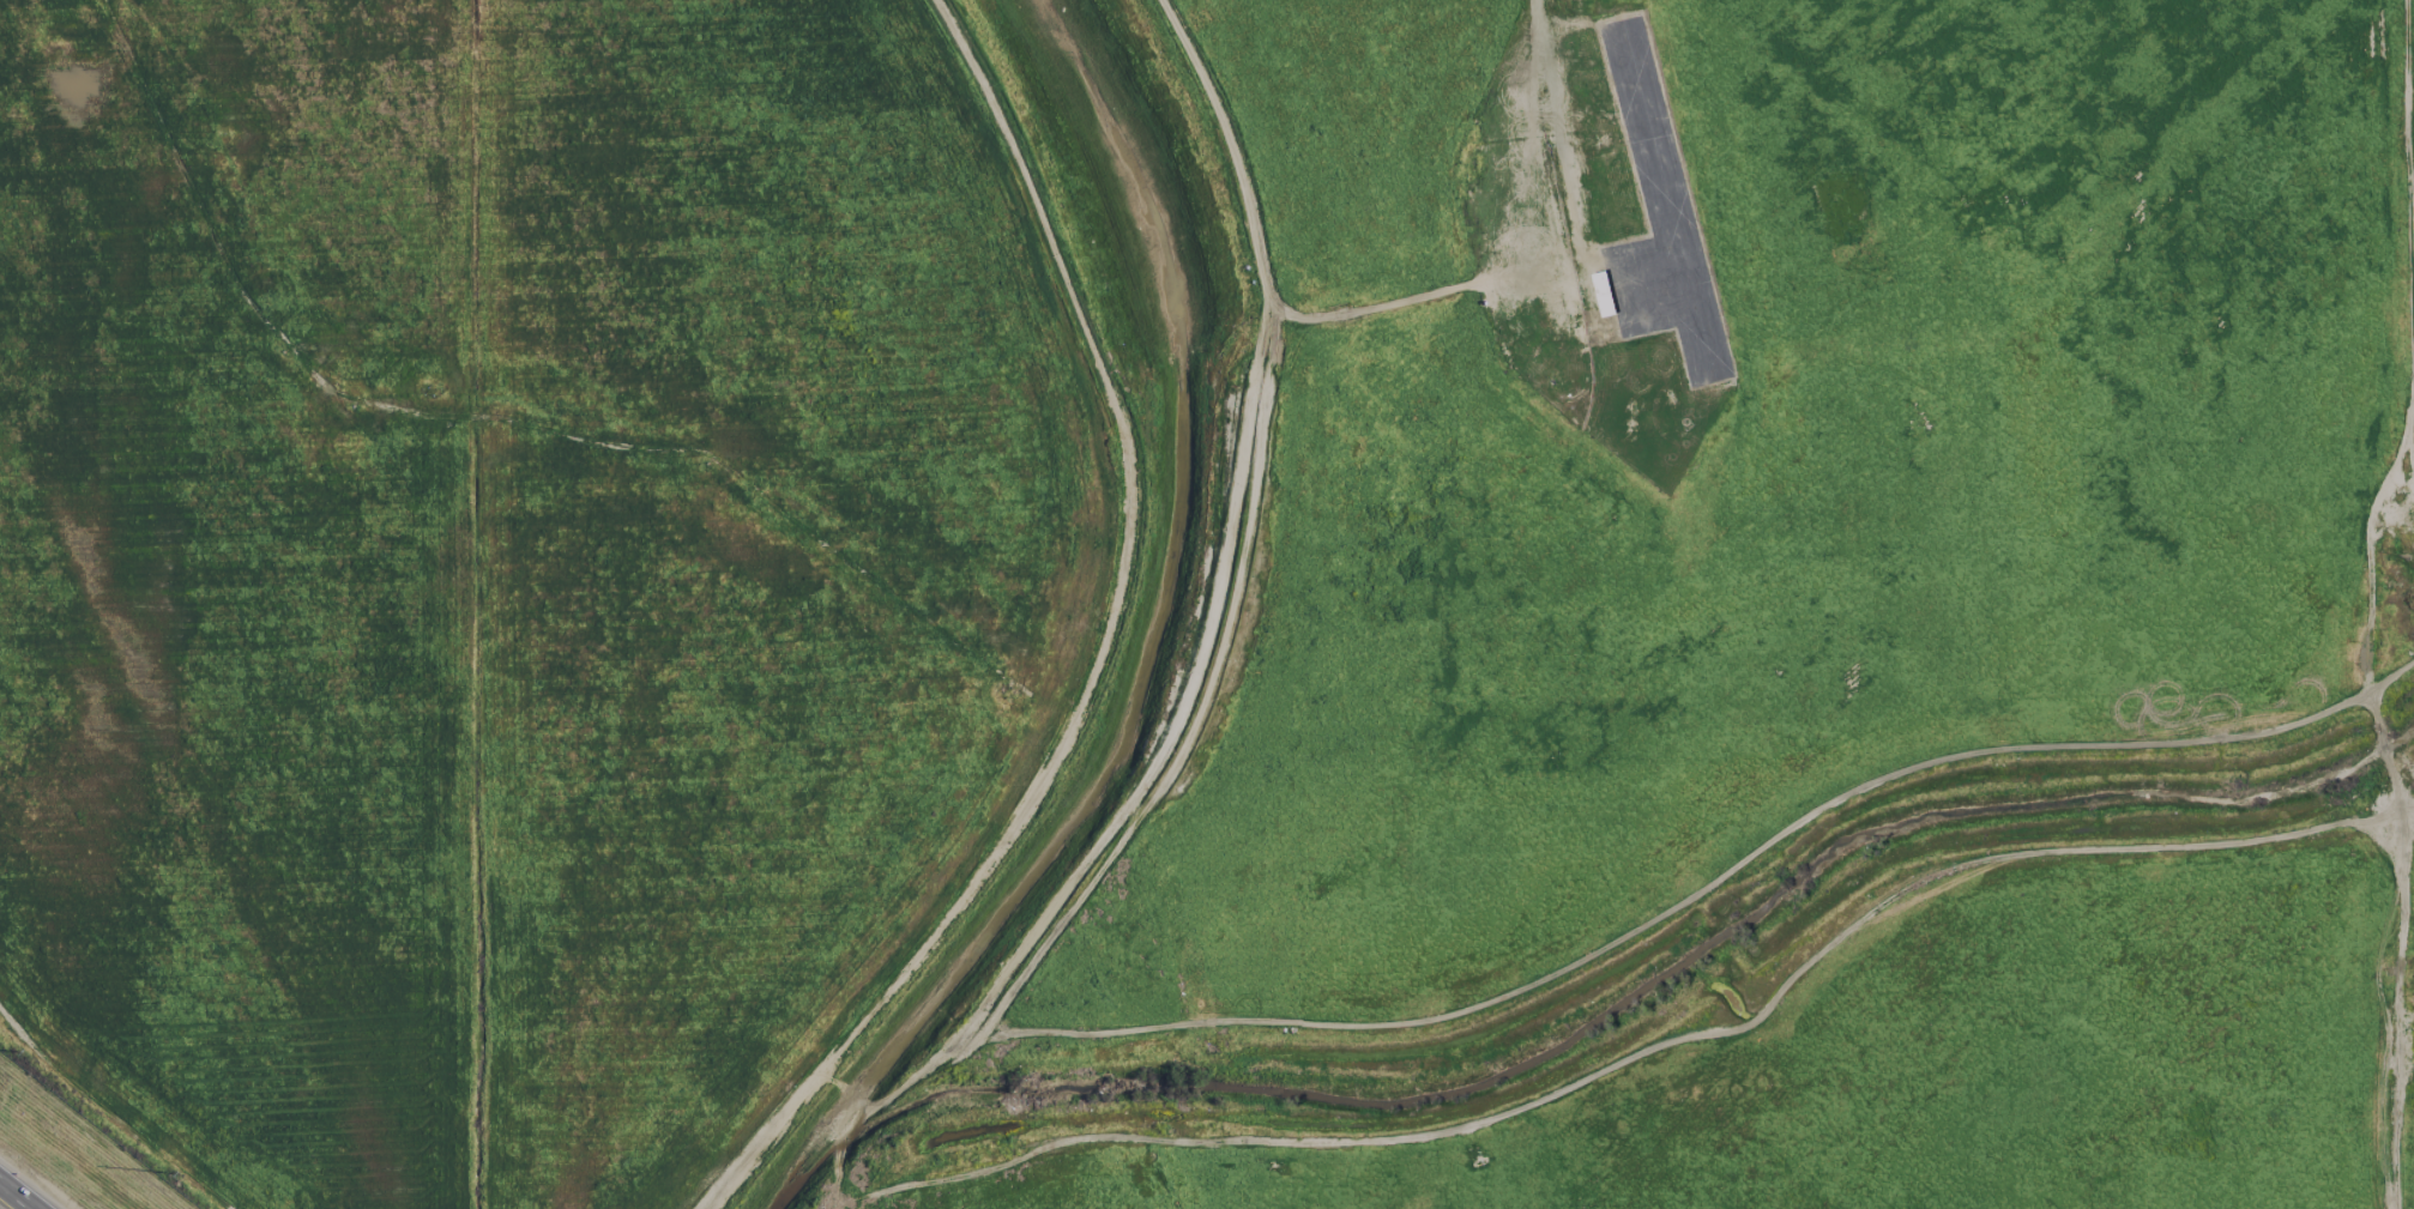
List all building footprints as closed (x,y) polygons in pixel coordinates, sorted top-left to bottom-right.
[(1600,316),(1615,313),(1606,270),(1591,273),(1600,316)]
